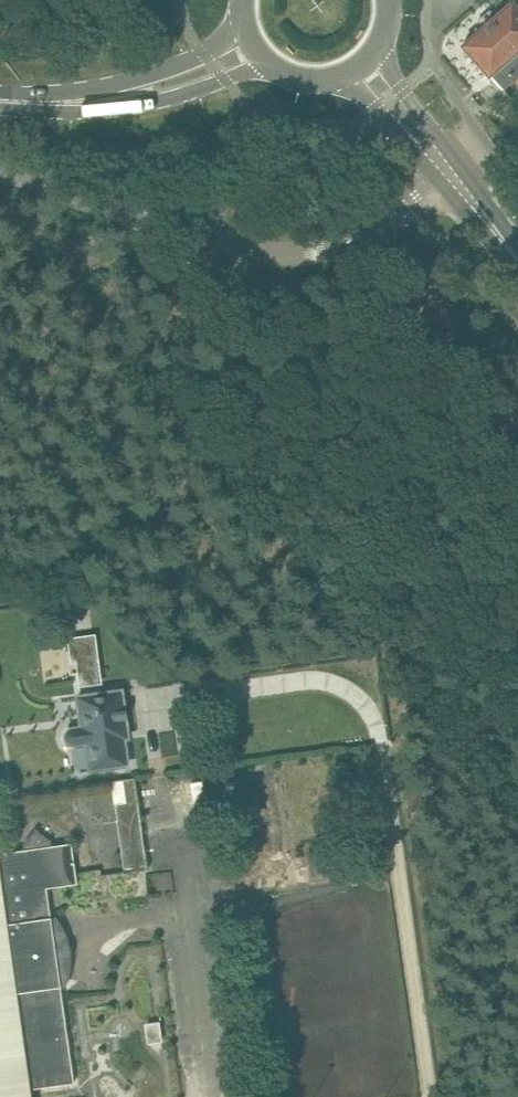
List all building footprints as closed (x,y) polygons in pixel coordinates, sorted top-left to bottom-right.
[(466,42),(469,44),(468,49),(466,51),(488,76),(489,75),(502,90),(517,76),(517,0),(515,0),(466,42)] [(101,684),(95,640),(73,643),(79,686),(101,684)] [(71,747),(82,746),(83,751),(84,751),(87,773),(129,767),(126,741),(128,741),(121,690),(75,696),(79,725),(70,727),(65,730),(63,734),(64,740),(66,744),(71,747)] [(134,780),(111,783),(124,869),(146,866),(134,780)] [(51,846),(51,840),(34,828),(22,844),(23,850),(0,853),(0,1096),(30,1096),(29,1088),(73,1082),(72,1071),(60,987),(64,986),(68,972),(70,958),(66,958),(64,944),(67,943),(62,930),(55,918),(50,918),(46,888),(76,884),(71,843),(51,846)] [(159,1026),(145,1028),(147,1042),(162,1040),(159,1026)]
